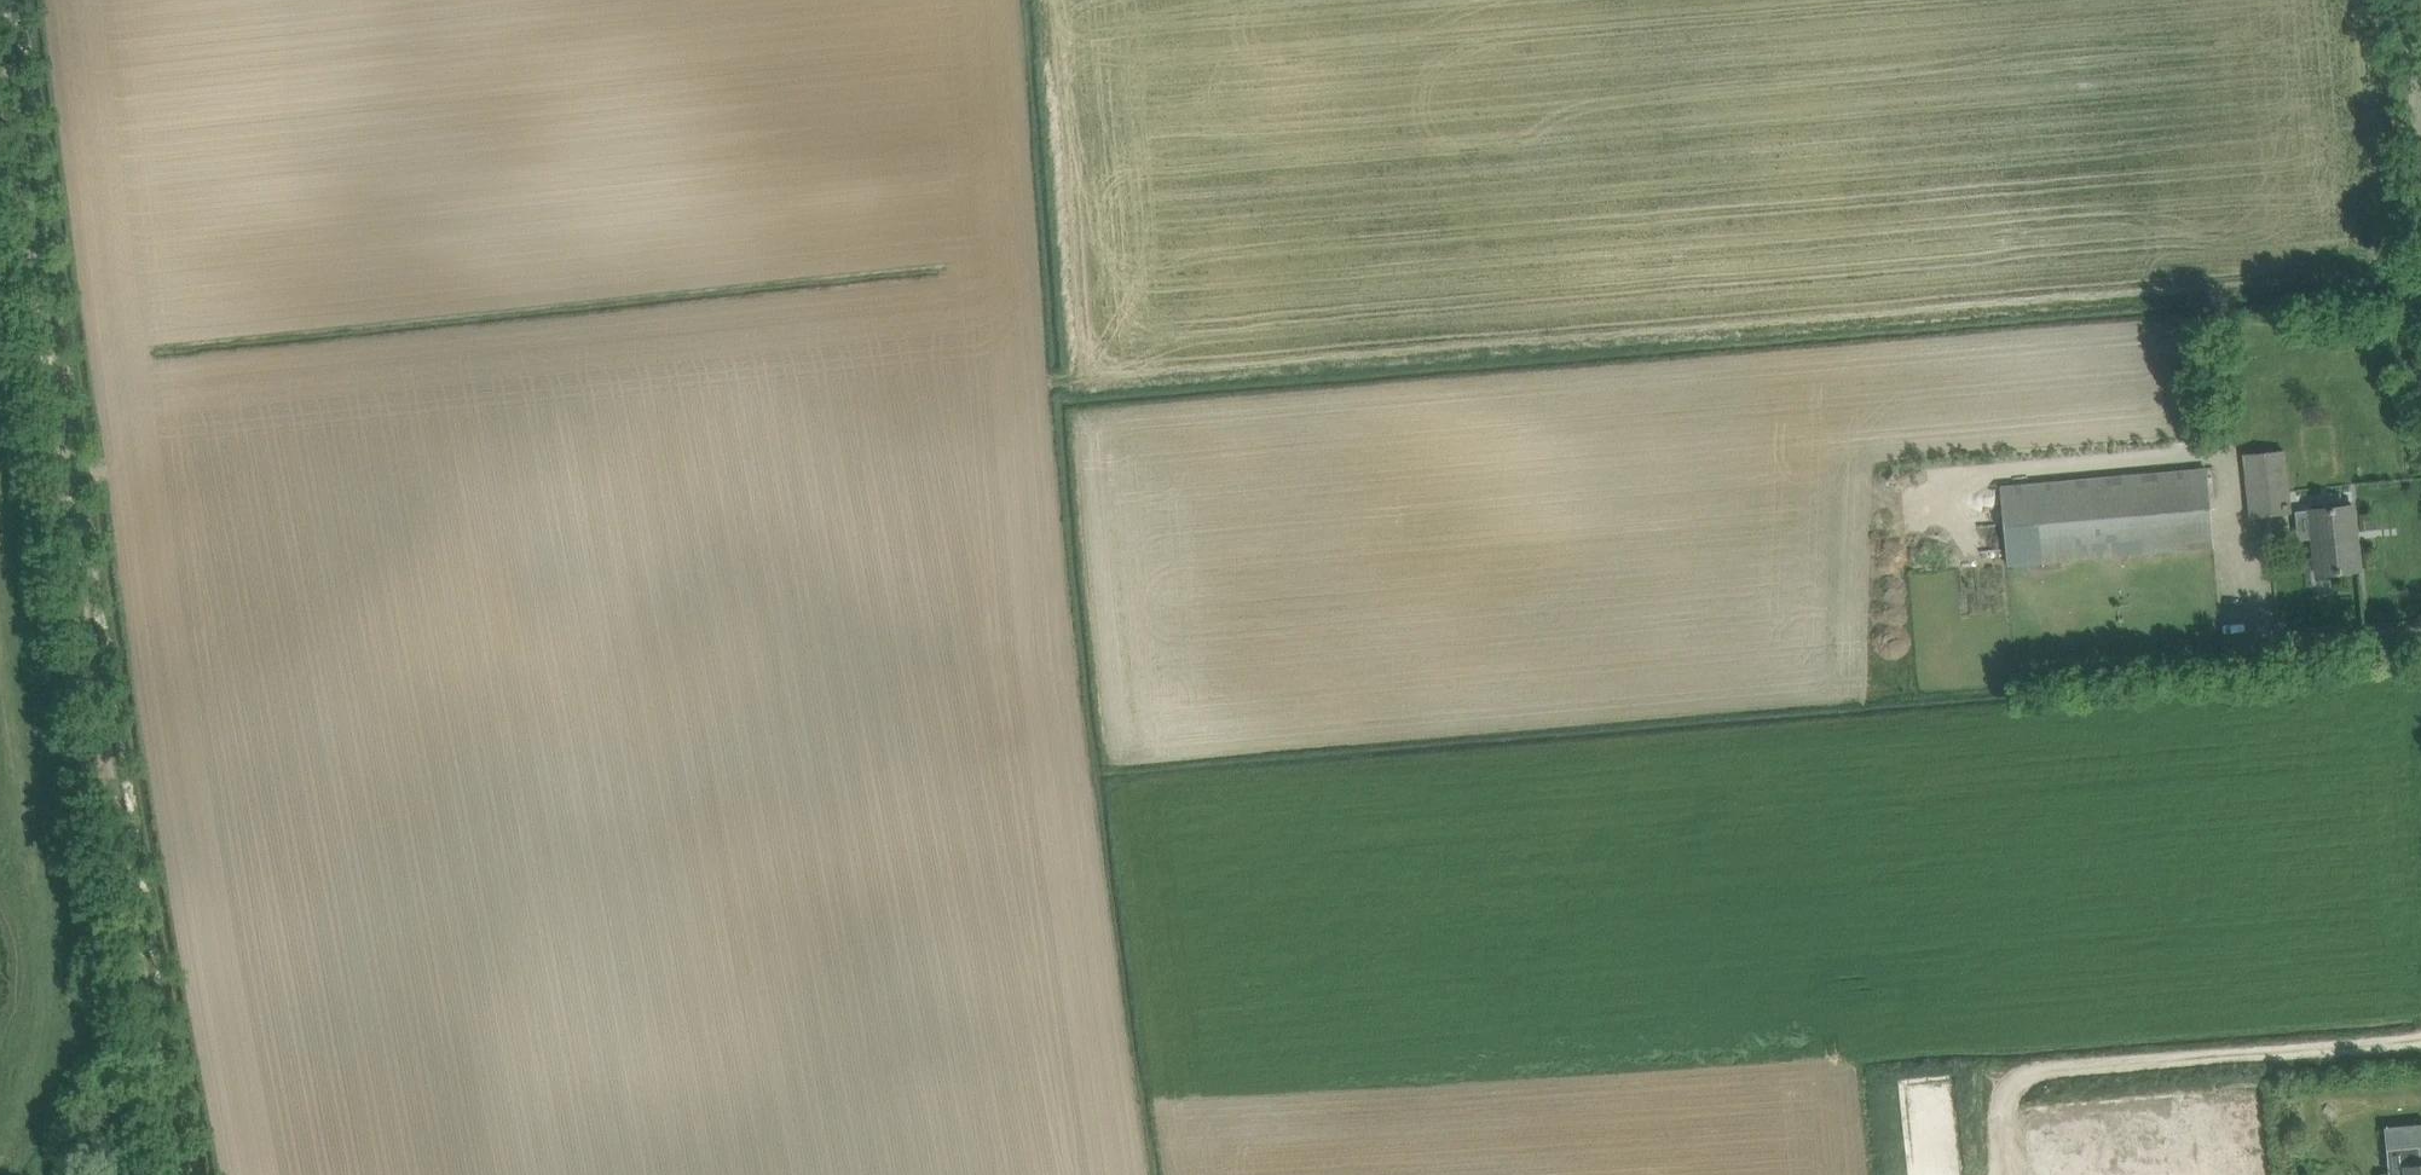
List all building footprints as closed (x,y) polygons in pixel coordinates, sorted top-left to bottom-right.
[(2246,453),(2252,515),(2291,511),(2285,449),(2246,453)] [(2208,465),(1999,483),(2006,563),(2215,544),(2208,465)] [(2311,509),(2317,573),(2336,571),(2360,569),(2353,505),(2329,507),(2311,509)] [(2405,1172),(2380,1174),(2420,1174),(2420,1164),(2412,1165),(2404,1166),(2405,1172)]
